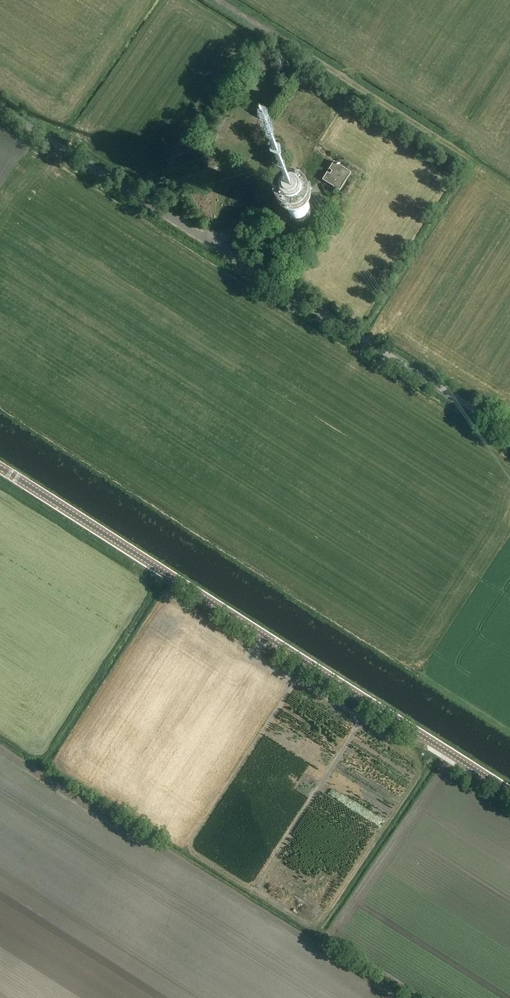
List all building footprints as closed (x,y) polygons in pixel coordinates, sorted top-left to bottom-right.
[(339,191),(351,173),(334,162),(329,170),(332,172),(330,175),(327,173),(322,180),(339,191)] [(296,222),(300,223),(304,222),(308,219),(310,216),(311,212),(310,208),(308,205),(305,202),(301,201),(297,201),(294,203),(291,206),(289,209),(289,213),(290,217),(293,220),(296,222)]
